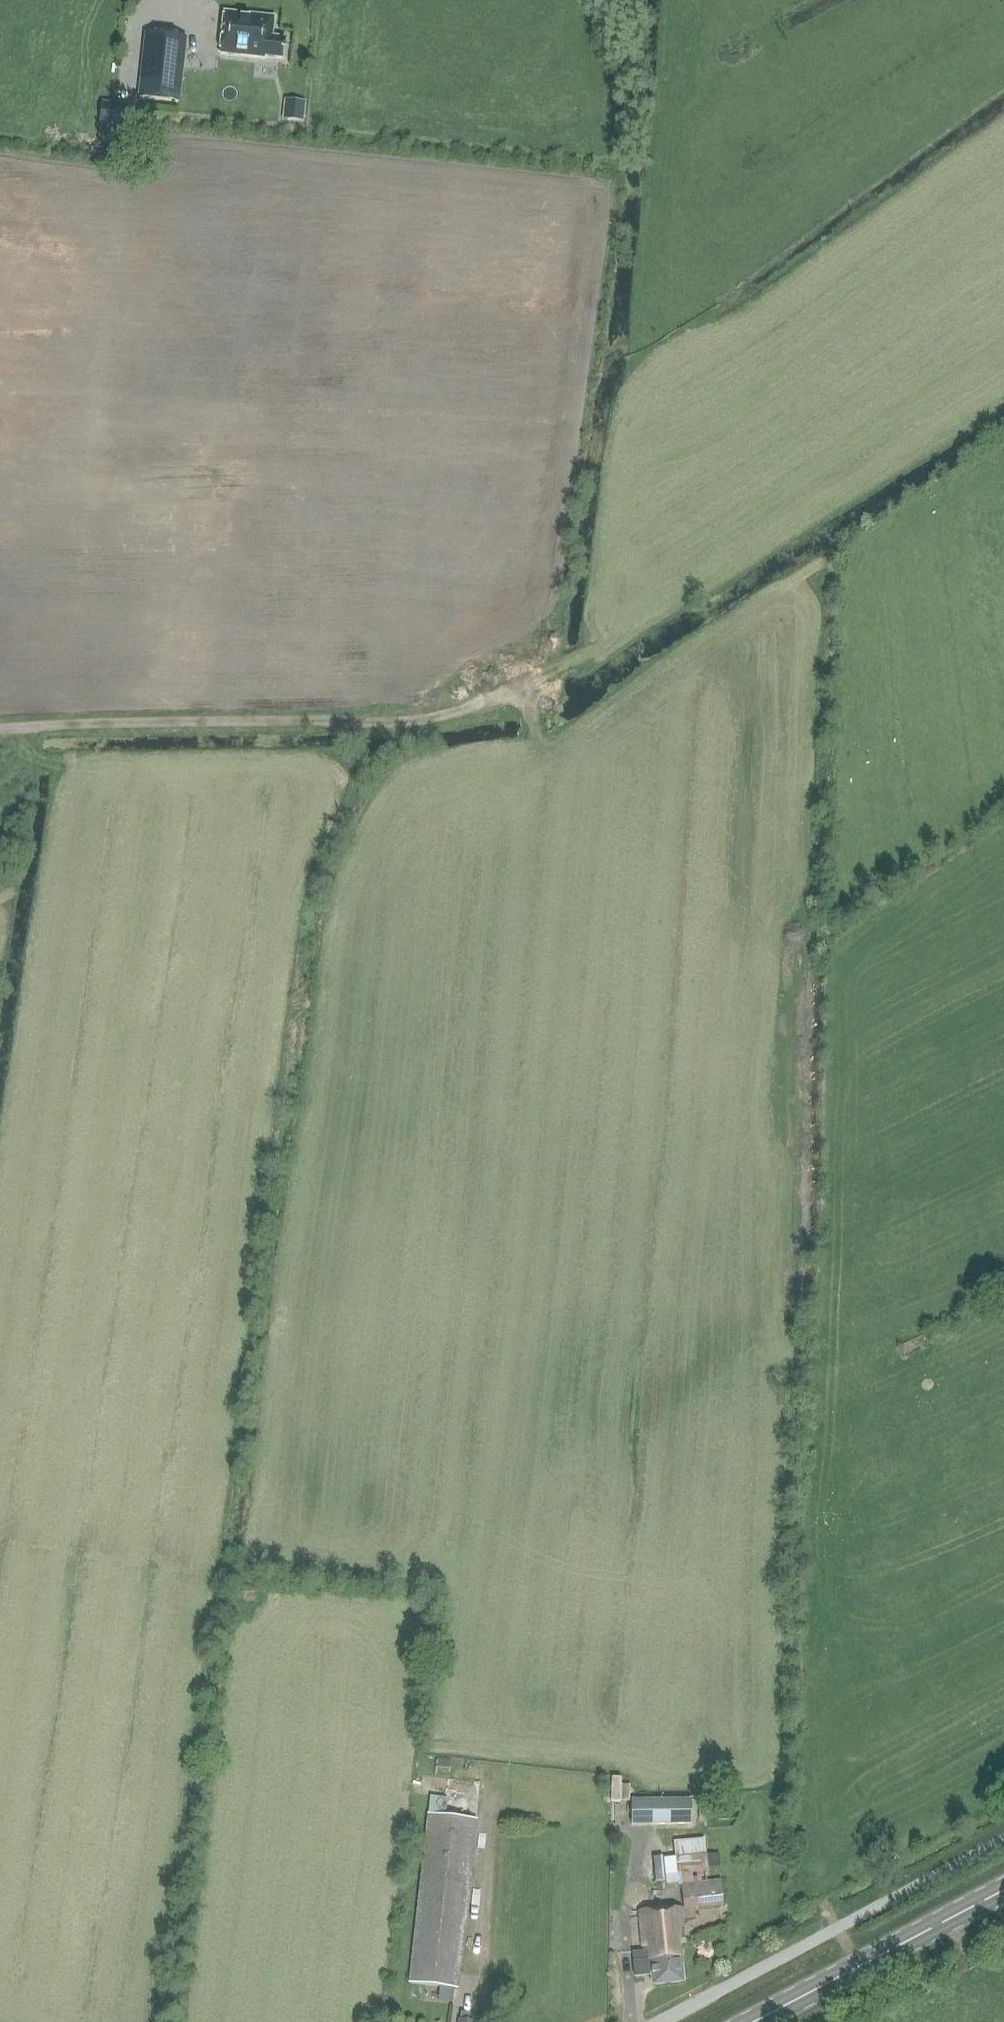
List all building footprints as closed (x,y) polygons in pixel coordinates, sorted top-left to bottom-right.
[(224,13),(220,54),(263,59),(264,57),(284,59),(286,39),(272,38),(274,18),(224,13)] [(185,39),(145,34),(139,98),(178,102),(185,39)] [(102,103),(100,124),(129,127),(131,106),(102,103)] [(304,123),(305,115),(288,114),(287,121),(304,123)] [(629,1799),(630,1784),(612,1783),(611,1798),(629,1799)] [(692,1800),(632,1801),(632,1825),(693,1824),(692,1800)] [(410,1983),(458,1989),(477,1819),(429,1814),(410,1983)] [(708,1865),(721,1864),(720,1852),(707,1853),(708,1865)] [(652,1976),(653,1984),(684,1981),(681,1958),(687,1958),(683,1918),(696,1917),(695,1907),(724,1904),(722,1880),(706,1882),(704,1869),(708,1868),(706,1854),(674,1857),(677,1885),(682,1885),(684,1908),(682,1909),(682,1908),(641,1911),(645,1950),(633,1951),(635,1977),(652,1976)]
